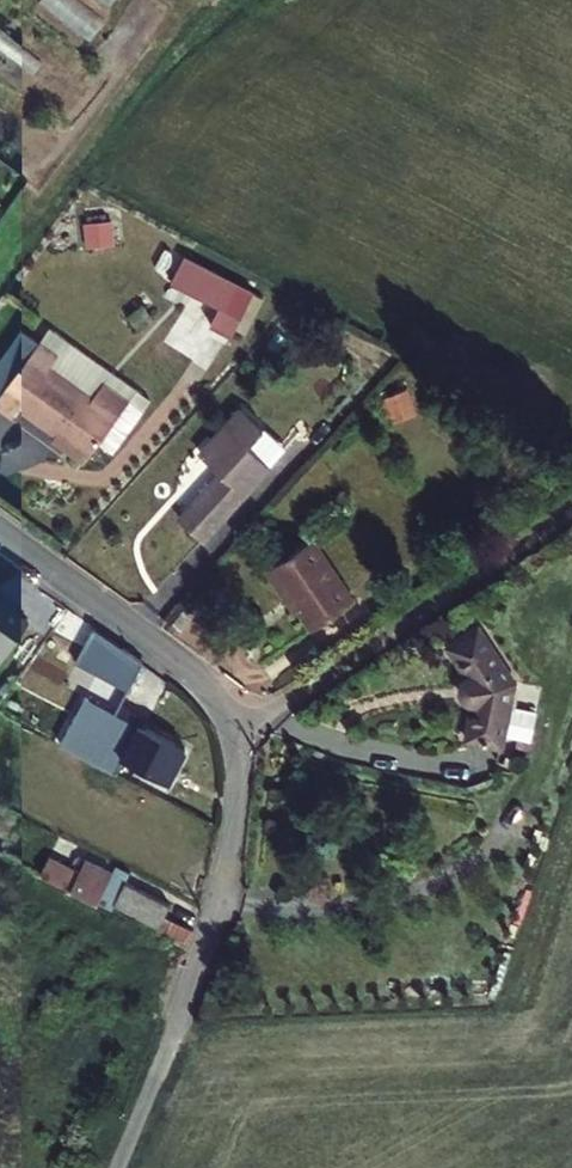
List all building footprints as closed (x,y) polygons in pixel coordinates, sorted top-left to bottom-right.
[(84,219),(86,241),(112,240),(111,218),(84,219)] [(236,343),(258,300),(190,264),(176,290),(224,316),(215,332),(236,343)] [(41,343),(0,395),(0,411),(9,419),(19,408),(84,458),(127,403),(102,384),(90,400),(49,366),(56,356),(41,343)] [(414,417),(404,392),(379,402),(389,426),(414,417)] [(285,449),(240,409),(197,453),(218,475),(177,521),(199,542),(285,449)] [(349,603),(310,543),(263,572),(281,599),(284,597),(306,631),(349,603)] [(27,626),(0,607),(0,665),(27,626)] [(515,684),(479,626),(450,645),(470,677),(465,689),(465,697),(475,705),(468,739),(501,745),(515,684)] [(107,646),(91,638),(78,662),(97,670),(107,646)] [(141,665),(127,655),(121,668),(105,660),(79,711),(92,719),(83,738),(167,782),(183,750),(115,716),(141,665)] [(157,928),(163,918),(168,906),(125,884),(128,877),(112,869),(102,891),(77,880),(80,874),(48,859),(38,877),(112,915),(116,907),(157,928)] [(192,931),(163,918),(157,928),(154,936),(185,951),(192,931)]
